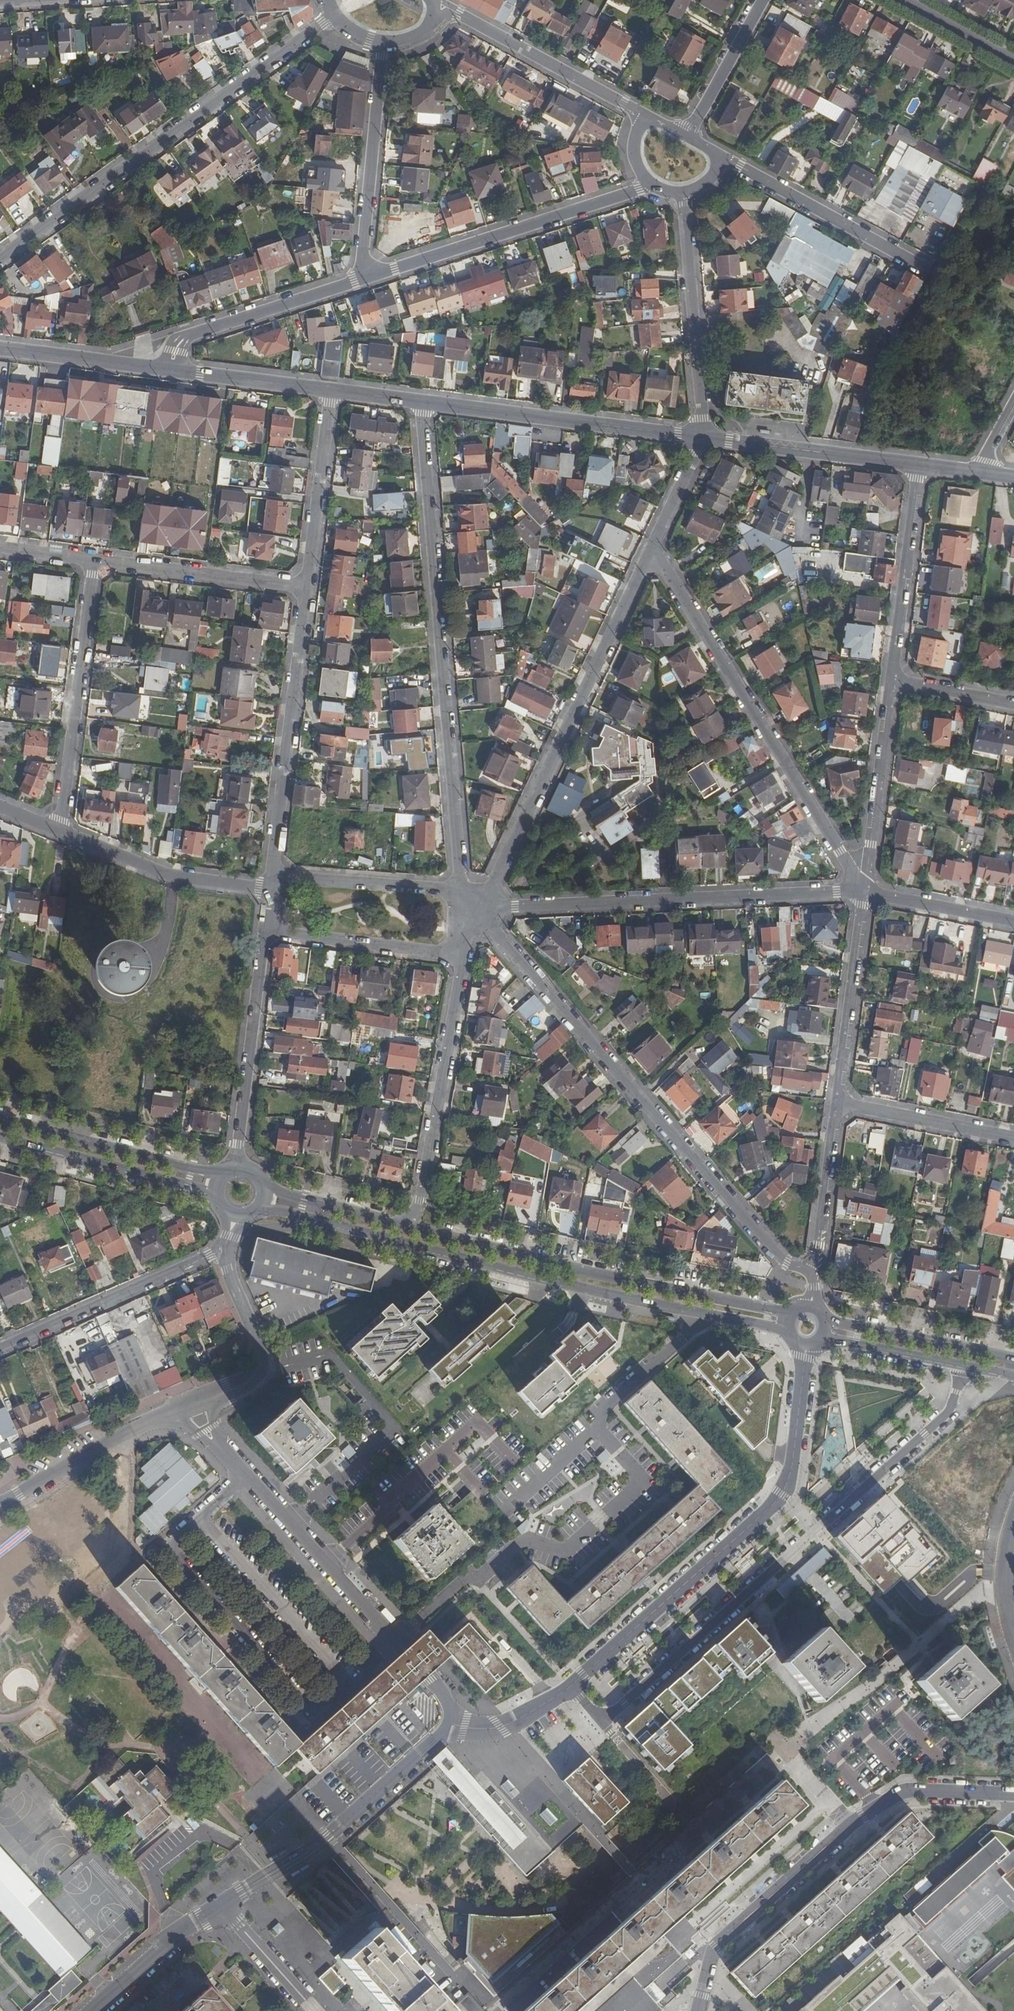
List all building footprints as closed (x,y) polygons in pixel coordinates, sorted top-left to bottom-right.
[(234,12),(240,11),(244,16),(246,19),(256,15),(256,14),(256,13),(251,0),(233,0),(234,12)] [(256,13),(289,11),(290,14),(295,28),(312,16),(306,0),(251,0),(256,13)] [(484,0),(464,0),(463,2),(478,10),(484,0)] [(503,24),(513,6),(503,1),(503,0),(484,0),(478,10),(503,24)] [(667,14),(671,16),(678,20),(689,0),(675,0),(667,14)] [(699,4),(719,14),(724,6),(726,7),(730,1),(729,0),(701,0),(699,4)] [(815,0),(788,0),(786,4),(807,16),(815,0)] [(984,16),(990,4),(993,0),(966,0),(963,4),(984,16)] [(990,4),(1013,17),(1013,15),(1013,0),(993,0),(990,4)] [(574,31),(586,37),(587,37),(594,23),(588,21),(596,8),(583,1),(577,11),(583,14),(581,18),(574,31)] [(192,2),(166,4),(167,13),(179,12),(180,28),(183,28),(183,33),(187,33),(188,50),(195,47),(194,26),(193,12),(192,2)] [(655,7),(653,6),(645,2),(643,7),(653,12),(655,7)] [(866,29),(873,16),(849,3),(838,23),(857,34),(861,26),(866,29)] [(538,21),(544,25),(552,12),(546,8),(543,13),(541,12),(540,14),(542,15),(538,21)] [(202,10),(193,12),(194,26),(197,26),(199,39),(207,38),(202,10)] [(544,25),(556,31),(563,18),(552,12),(544,25)] [(810,26),(786,13),(764,56),(779,64),(782,58),(790,62),(810,26)] [(0,14),(0,23),(10,23),(10,14),(0,14)] [(259,25),(274,19),(273,15),(258,20),(259,25)] [(246,19),(244,16),(238,21),(243,29),(237,33),(242,40),(247,47),(253,43),(256,47),(264,41),(262,38),(263,37),(258,29),(254,32),(246,19)] [(894,47),(902,32),(877,17),(868,33),(894,47)] [(563,18),(556,31),(564,36),(571,22),(563,18)] [(594,23),(587,37),(600,44),(596,50),(615,62),(629,37),(596,19),(594,23)] [(138,25),(138,26),(140,45),(156,44),(155,32),(154,27),(149,27),(149,24),(138,25)] [(194,26),(195,47),(208,42),(207,38),(199,39),(197,26),(194,26)] [(92,29),(94,53),(129,50),(127,27),(92,29)] [(11,54),(10,28),(0,28),(0,54),(11,54)] [(74,29),(65,29),(65,31),(59,31),(61,62),(63,64),(65,63),(67,61),(67,59),(75,59),(75,51),(85,51),(83,30),(74,30),(74,29)] [(823,41),(826,35),(815,29),(812,35),(823,41)] [(670,50),(692,62),(703,42),(681,30),(670,50)] [(163,42),(162,31),(155,32),(156,44),(163,43),(163,42)] [(915,38),(903,31),(902,32),(894,47),(893,49),(907,57),(908,55),(915,59),(914,61),(906,75),(913,79),(921,65),(925,59),(917,54),(920,48),(912,44),(915,38)] [(235,32),(214,40),(218,47),(226,44),(231,42),(236,40),(238,44),(247,58),(253,54),(247,47),(242,40),(235,32)] [(472,40),(457,32),(455,36),(469,45),(472,40)] [(567,32),(562,44),(568,48),(574,37),(567,32)] [(48,43),(48,34),(38,34),(38,36),(18,37),(18,58),(49,57),(48,43)] [(208,42),(195,47),(204,59),(214,72),(223,66),(218,59),(222,55),(212,40),(208,42)] [(172,41),(163,42),(163,43),(165,58),(174,55),(172,41)] [(156,44),(158,60),(165,58),(163,43),(156,44)] [(940,48),(933,45),(930,50),(925,59),(921,65),(944,78),(952,64),(936,55),(940,48)] [(930,50),(922,46),(920,48),(917,54),(925,59),(930,50)] [(456,69),(474,80),(484,62),(478,58),(479,56),(467,49),(461,59),(456,69)] [(689,68),(692,62),(670,50),(667,56),(689,68)] [(580,51),(578,59),(587,61),(589,53),(580,51)] [(181,52),(174,55),(165,58),(158,60),(155,61),(166,81),(190,68),(181,52)] [(359,57),(345,53),(340,62),(367,70),(368,59),(359,57)] [(214,72),(204,59),(194,66),(205,82),(215,74),(214,72)] [(968,64),(962,60),(955,71),(962,75),(968,64)] [(340,62),(324,89),(337,94),(340,83),(360,90),(366,91),(367,70),(340,62)] [(474,80),(493,90),(504,70),(491,63),(489,65),(484,62),(474,80)] [(326,74),(310,65),(302,79),(298,76),(288,93),(309,104),(326,74)] [(683,79),(660,67),(649,88),(672,100),(683,79)] [(96,70),(89,70),(89,81),(97,80),(96,70)] [(539,109),(548,93),(526,82),(528,77),(523,74),(520,78),(513,74),(511,77),(509,81),(506,80),(502,88),(539,109)] [(840,122),(846,112),(827,101),(810,92),(799,85),(778,74),(772,85),(840,122)] [(950,80),(937,104),(961,117),(976,90),(967,85),(964,89),(955,84),(956,83),(950,80)] [(444,89),(429,88),(427,88),(427,91),(424,91),(416,90),(413,93),(412,104),(410,106),(416,111),(417,110),(442,112),(444,89)] [(856,116),(863,105),(834,89),(827,101),(846,112),(856,117),(856,116)] [(146,122),(166,107),(154,92),(134,106),(146,122)] [(336,128),(362,130),(366,94),(345,92),(339,95),(336,128)] [(556,92),(545,111),(570,125),(581,106),(556,92)] [(741,99),(743,96),(736,92),(717,125),(736,135),(752,105),(741,99)] [(995,117),(1003,122),(1009,110),(989,99),(980,116),(992,123),(995,117)] [(88,104),(68,118),(81,136),(87,132),(90,136),(103,126),(88,104)] [(133,104),(114,117),(127,135),(146,122),(134,106),(133,104)] [(264,107),(255,113),(260,119),(247,128),(256,141),(278,125),(264,107)] [(611,123),(590,110),(579,130),(589,135),(590,133),(601,140),(611,123)] [(855,129),(861,119),(856,116),(856,117),(846,112),(840,122),(831,138),(840,143),(850,126),(852,127),(855,129)] [(470,131),(471,115),(456,114),(456,131),(470,131)] [(81,136),(68,118),(45,135),(61,157),(74,147),(71,143),(81,136)] [(513,127),(522,134),(528,125),(519,118),(513,127)] [(207,140),(227,167),(251,150),(231,123),(207,140)] [(896,128),(889,124),(885,132),(884,132),(891,136),(896,128)] [(900,141),(907,145),(913,148),(918,139),(919,137),(897,125),(896,128),(891,136),(900,141)] [(840,143),(831,138),(830,141),(839,146),(843,144),(852,127),(850,126),(840,143)] [(301,130),(297,138),(310,139),(311,131),(301,130)] [(408,150),(403,150),(402,161),(429,163),(431,137),(410,134),(408,147),(408,150)] [(324,145),(328,145),(330,145),(331,137),(316,135),(315,153),(323,154),(324,145)] [(913,148),(943,164),(945,160),(948,155),(918,139),(913,148)] [(874,201),(912,222),(919,209),(943,164),(913,148),(907,145),(874,201)] [(598,148),(570,146),(570,149),(572,154),(576,152),(578,159),(576,159),(578,163),(575,164),(578,173),(581,173),(580,153),(598,153),(598,148)] [(804,160),(815,167),(822,154),(811,147),(804,160)] [(185,162),(198,185),(223,171),(210,148),(185,162)] [(572,154),(570,149),(553,154),(551,148),(543,151),(546,161),(544,161),(545,164),(547,163),(552,178),(567,173),(566,170),(572,168),(569,160),(574,159),(572,154)] [(767,168),(785,178),(795,160),(777,150),(767,168)] [(599,153),(598,153),(580,153),(581,173),(587,173),(587,179),(607,178),(606,172),(600,172),(599,153)] [(287,155),(282,164),(287,166),(292,157),(287,155)] [(971,180),(976,182),(985,187),(996,167),(982,159),(973,175),(971,180)] [(943,164),(944,165),(971,180),(973,175),(945,160),(943,164)] [(944,165),(943,164),(919,209),(952,227),(959,214),(961,211),(976,182),(971,180),(944,165)] [(65,179),(55,166),(51,169),(48,165),(43,165),(31,175),(45,194),(65,179)] [(495,165),(469,173),(477,198),(503,190),(500,179),(505,177),(503,170),(497,171),(495,165)] [(841,186),(866,200),(877,180),(851,166),(841,186)] [(313,189),(344,192),(345,182),(342,182),(342,170),(319,167),(317,179),(307,178),(306,188),(313,189)] [(428,170),(405,167),(402,190),(425,192),(428,170)] [(193,184),(184,171),(172,180),(168,176),(159,182),(173,200),(193,184)] [(22,173),(0,188),(0,201),(5,209),(33,189),(22,173)] [(537,173),(525,176),(527,186),(529,186),(534,204),(550,199),(547,190),(542,192),(537,173)] [(1012,202),(1013,199),(1013,190),(1005,185),(999,195),(1012,202)] [(338,199),(339,191),(313,189),(311,213),(331,215),(333,199),(338,199)] [(441,210),(447,228),(474,219),(467,198),(447,204),(448,208),(441,210)] [(795,211),(781,204),(772,219),(786,227),(795,211)] [(811,245),(818,232),(805,225),(808,218),(795,211),(783,234),(791,239),(795,237),(811,245)] [(757,229),(743,212),(727,226),(733,234),(727,239),(735,247),(746,238),(750,244),(756,239),(752,234),(757,229)] [(663,220),(644,221),(645,229),(643,229),(644,238),(645,238),(646,248),(665,247),(663,220)] [(353,224),(317,221),(322,245),(330,244),(329,237),(330,234),(347,235),(347,233),(352,233),(353,224)] [(625,222),(606,228),(612,247),(632,241),(625,222)] [(178,242),(164,224),(151,233),(164,249),(161,251),(164,260),(163,260),(171,281),(177,279),(172,263),(167,248),(178,242)] [(581,250),(575,252),(579,263),(585,261),(584,257),(603,251),(596,230),(577,237),(581,250)] [(766,267),(774,279),(778,286),(786,273),(787,274),(790,270),(798,275),(802,274),(803,273),(826,286),(846,249),(818,232),(811,245),(795,237),(791,239),(783,234),(775,251),(772,256),(766,267)] [(310,234),(290,240),(298,266),(309,262),(310,265),(319,262),(310,234)] [(258,249),(273,244),(271,240),(257,245),(258,249)] [(283,241),(273,244),(258,249),(259,252),(264,268),(265,269),(281,264),(279,256),(287,251),(283,241)] [(183,259),(178,242),(167,248),(172,263),(183,259)] [(330,244),(322,245),(324,257),(331,255),(330,244)] [(558,248),(557,246),(543,251),(548,270),(562,266),(563,268),(571,265),(565,246),(558,248)] [(290,261),(287,251),(279,256),(281,264),(290,261)] [(57,252),(43,262),(44,264),(48,269),(58,283),(72,272),(57,252)] [(264,268),(259,252),(254,253),(260,270),(264,268)] [(109,286),(110,286),(115,297),(160,275),(154,263),(149,253),(119,268),(112,271),(117,282),(109,286)] [(48,269),(44,264),(42,265),(36,256),(18,269),(23,275),(20,278),(25,286),(29,283),(30,283),(48,269)] [(349,263),(350,257),(342,256),(342,263),(343,271),(349,263)] [(229,265),(229,266),(236,285),(244,282),(246,285),(262,280),(254,257),(229,265)] [(737,259),(714,261),(714,264),(716,264),(716,268),(717,276),(739,274),(737,259)] [(1010,268),(991,260),(987,268),(1006,277),(1010,268)] [(532,262),(508,270),(514,289),(538,281),(532,262)] [(342,273),(343,271),(342,263),(333,264),(335,275),(342,273)] [(203,274),(204,275),(211,297),(237,289),(236,288),(236,285),(229,266),(203,274)] [(455,281),(456,283),(463,305),(464,307),(507,293),(498,266),(483,271),(484,275),(472,279),(471,275),(455,281)] [(469,270),(471,275),(472,279),(484,275),(483,271),(481,266),(469,270)] [(865,284),(866,285),(873,271),(866,267),(850,298),(855,301),(865,284)] [(1010,268),(1006,277),(1004,282),(1013,286),(1013,270),(1010,268)] [(922,281),(904,272),(894,291),(878,282),(866,304),(877,310),(872,319),(895,332),(922,281)] [(755,282),(764,281),(764,273),(754,273),(755,282)] [(204,275),(178,283),(186,306),(211,298),(211,297),(204,275)] [(593,294),(615,294),(615,275),(594,275),(593,294)] [(837,276),(829,292),(836,296),(832,304),(843,310),(855,285),(837,276)] [(641,300),(657,298),(657,280),(641,280),(641,300)] [(807,293),(820,300),(826,288),(813,281),(807,293)] [(66,282),(61,286),(64,291),(71,290),(66,282)] [(414,291),(403,295),(411,317),(438,308),(440,313),(463,305),(456,283),(440,289),(439,288),(431,290),(430,288),(414,293),(414,291)] [(3,286),(0,288),(0,310),(12,303),(9,296),(3,286)] [(115,297),(110,286),(100,292),(103,303),(115,297)] [(43,290),(47,296),(59,293),(54,287),(43,290)] [(794,288),(786,300),(795,306),(802,294),(794,288)] [(64,320),(88,323),(93,290),(83,289),(82,300),(79,300),(78,305),(66,303),(64,320)] [(745,289),(719,291),(721,314),(747,311),(745,289)] [(390,290),(374,295),(376,300),(383,324),(388,323),(386,316),(397,313),(390,290)] [(45,306),(58,308),(59,297),(59,293),(47,296),(46,296),(45,306)] [(12,303),(12,314),(26,315),(29,300),(29,299),(9,296),(12,303)] [(827,311),(830,300),(825,299),(822,309),(827,311)] [(383,324),(376,300),(357,307),(362,323),(366,322),(368,329),(376,326),(379,336),(387,335),(383,324)] [(658,319),(658,308),(657,301),(642,301),(642,303),(631,303),(631,308),(628,308),(629,315),(631,315),(631,318),(642,318),(642,319),(658,319)] [(600,303),(592,304),(595,312),(600,312),(600,303)] [(30,313),(33,314),(30,329),(43,331),(44,326),(49,327),(51,314),(51,308),(31,305),(30,313)] [(792,308),(777,309),(801,346),(831,358),(835,346),(825,342),(810,336),(805,328),(792,308)] [(839,344),(851,318),(829,308),(826,315),(818,312),(812,326),(824,332),(822,336),(839,344)] [(412,323),(411,318),(403,320),(407,333),(415,333),(412,323)] [(322,360),(320,376),(338,378),(341,353),(342,339),(343,339),(342,333),(339,327),(324,328),(324,324),(318,324),(317,319),(308,320),(310,342),(331,341),(328,361),(322,360)] [(453,319),(412,323),(415,333),(447,330),(454,329),(453,319)] [(661,348),(658,324),(638,325),(641,350),(650,349),(661,348)] [(266,334),(254,338),(259,352),(264,351),(265,355),(288,348),(281,329),(269,333),(266,334)] [(470,341),(457,339),(459,329),(454,329),(447,330),(443,357),(446,358),(454,358),(453,365),(454,365),(457,365),(456,371),(466,372),(470,341)] [(590,341),(593,341),(594,330),(584,329),(580,362),(592,364),(593,359),(588,359),(590,341)] [(77,343),(85,343),(86,332),(78,331),(77,343)] [(402,334),(401,343),(411,344),(414,342),(415,333),(407,333),(402,334)] [(358,362),(365,363),(367,346),(360,345),(358,362)] [(393,348),(369,345),(366,369),(391,372),(393,348)] [(538,378),(541,350),(520,348),(516,375),(538,378)] [(562,353),(541,350),(538,378),(559,380),(562,353)] [(432,363),(445,365),(446,358),(443,357),(413,353),(410,373),(425,375),(430,376),(432,363)] [(498,388),(508,390),(512,359),(503,357),(502,363),(487,361),(486,363),(485,363),(482,381),(495,383),(496,381),(499,382),(499,383),(498,388)] [(837,375),(850,380),(859,383),(865,367),(844,359),(843,361),(835,358),(830,372),(837,375)] [(424,378),(443,380),(445,365),(432,363),(430,376),(425,375),(424,378)] [(806,380),(728,369),(724,399),(725,400),(725,399),(801,410),(801,411),(802,411),(806,386),(808,386),(809,384),(806,383),(806,380)] [(638,376),(610,372),(607,397),(635,401),(638,376)] [(128,389),(130,376),(120,375),(120,376),(114,375),(113,387),(128,389)] [(848,385),(850,380),(837,375),(836,380),(848,385)] [(661,381),(646,378),(643,397),(659,399),(659,396),(664,397),(663,403),(662,406),(673,407),(677,377),(666,376),(666,382),(661,382),(661,381)] [(8,384),(17,385),(19,378),(8,377),(8,384)] [(49,437),(61,439),(63,423),(68,381),(44,379),(43,388),(37,387),(33,423),(39,424),(40,417),(43,417),(51,418),(51,426),(49,437)] [(68,381),(63,423),(81,425),(83,415),(85,415),(89,384),(68,381)] [(176,402),(178,385),(159,383),(157,399),(155,416),(160,417),(174,418),(176,402)] [(16,410),(19,410),(28,411),(31,387),(17,385),(8,384),(5,408),(16,410)] [(594,388),(571,385),(570,395),(593,398),(594,388)] [(848,410),(852,397),(845,395),(841,408),(848,410)] [(868,396),(854,395),(853,403),(858,404),(858,405),(865,406),(868,396)] [(265,410),(233,406),(231,428),(250,430),(249,441),(261,443),(265,410)] [(841,436),(855,441),(862,416),(848,412),(841,436)] [(367,417),(351,415),(349,429),(356,429),(355,438),(366,439),(367,440),(394,444),(396,425),(384,424),(385,420),(377,419),(376,423),(367,421),(367,417)] [(289,438),(292,418),(273,416),(270,435),(269,443),(285,445),(286,438),(289,438)] [(174,418),(160,417),(155,457),(169,459),(174,418)] [(529,460),(532,427),(517,425),(513,458),(529,460)] [(43,466),(58,467),(61,439),(49,437),(51,426),(48,426),(43,466)] [(483,463),(482,445),(462,446),(464,464),(483,463)] [(308,468),(309,459),(284,456),(285,450),(268,448),(267,462),(308,468)] [(372,452),(354,449),(352,459),(347,459),(344,477),(350,478),(349,488),(351,488),(368,490),(372,452)] [(19,462),(28,464),(29,452),(20,451),(19,462)] [(142,479),(146,480),(150,480),(152,457),(120,453),(117,475),(117,478),(119,478),(128,479),(139,480),(142,480),(142,479)] [(556,483),(559,456),(539,453),(538,463),(537,468),(535,468),(533,480),(556,483)] [(572,455),(559,453),(559,456),(556,483),(554,497),(564,498),(565,498),(570,499),(571,499),(570,505),(579,504),(582,482),(561,479),(562,475),(570,476),(572,455)] [(628,456),(619,454),(616,476),(626,477),(628,456)] [(662,469),(655,455),(628,469),(636,483),(662,469)] [(150,480),(166,482),(169,459),(155,457),(152,457),(150,480)] [(607,482),(608,470),(610,460),(588,457),(585,480),(607,484),(607,482)] [(217,484),(227,486),(230,460),(220,458),(217,484)] [(701,496),(698,503),(722,514),(743,469),(734,465),(733,467),(731,466),(732,463),(721,458),(717,466),(715,465),(712,473),(714,473),(711,479),(713,479),(711,482),(710,481),(708,481),(705,488),(707,489),(704,494),(706,494),(705,497),(703,496),(701,496)] [(464,464),(461,464),(462,475),(489,473),(490,462),(483,463),(464,464)] [(755,529),(778,540),(780,541),(783,534),(782,533),(780,532),(781,529),(783,530),(788,520),(786,519),(788,517),(789,517),(791,518),(798,504),(796,503),(794,502),(796,500),(797,501),(800,495),(789,490),(793,481),(797,483),(800,476),(788,471),(787,473),(785,472),(786,470),(774,464),(766,480),(777,485),(755,529)] [(50,478),(57,479),(58,467),(43,466),(39,465),(38,473),(50,475),(50,478)] [(270,491),(289,493),(290,485),(291,485),(293,470),(264,466),(263,481),(271,482),(270,491)] [(510,492),(519,501),(526,494),(517,486),(518,484),(512,478),(512,479),(501,468),(495,474),(511,491),(510,492)] [(810,499),(826,502),(830,478),(821,476),(821,471),(814,470),(812,483),(814,484),(814,486),(812,486),(810,499)] [(90,471),(88,485),(97,486),(99,473),(90,471)] [(894,499),(903,492),(904,484),(895,474),(870,471),(870,476),(869,485),(886,506),(886,505),(891,510),(898,504),(894,499)] [(455,476),(456,489),(482,487),(482,486),(486,486),(487,487),(500,500),(508,492),(491,473),(489,473),(485,474),(462,475),(455,476)] [(867,500),(869,485),(870,476),(854,474),(853,478),(843,477),(841,497),(867,500)] [(449,477),(440,478),(441,491),(456,489),(455,476),(449,477)] [(125,508),(128,479),(119,478),(115,506),(125,508)] [(137,495),(144,496),(146,480),(142,479),(142,480),(139,480),(137,495)] [(181,502),(182,497),(182,492),(183,483),(173,482),(171,501),(181,502)] [(183,483),(182,492),(190,493),(191,484),(183,483)] [(970,525),(975,490),(952,486),(951,497),(948,496),(945,522),(970,525)] [(214,503),(215,488),(207,487),(205,502),(214,503)] [(368,490),(351,488),(350,497),(365,498),(373,498),(374,511),(402,508),(401,493),(374,495),(374,491),(368,490)] [(217,524),(231,524),(231,512),(244,513),(245,491),(218,489),(217,524)] [(540,527),(541,528),(547,524),(544,521),(548,518),(527,495),(528,494),(529,491),(526,490),(526,494),(519,501),(518,503),(528,514),(540,527)] [(639,521),(648,502),(629,493),(620,512),(639,521)] [(181,502),(179,520),(194,522),(196,499),(182,497),(181,502)] [(553,506),(557,514),(563,512),(564,498),(554,497),(553,506)] [(268,500),(264,529),(285,532),(288,508),(281,507),(281,501),(268,500)] [(57,531),(82,535),(85,509),(86,505),(60,502),(58,516),(59,516),(57,531)] [(484,504),(460,504),(462,530),(485,528),(484,504)] [(23,505),(20,528),(44,531),(46,508),(23,505)] [(826,506),(823,525),(835,526),(835,522),(837,507),(826,506)] [(0,507),(0,523),(15,525),(17,509),(0,507)] [(82,535),(109,539),(113,512),(85,509),(82,535)] [(723,522),(695,509),(685,531),(696,536),(698,534),(706,538),(705,540),(713,544),(723,522)] [(878,514),(865,512),(863,530),(876,532),(878,514)] [(538,549),(539,542),(539,538),(535,537),(534,538),(531,535),(540,527),(528,514),(515,526),(513,528),(532,549),(538,549)] [(1003,518),(992,517),(990,529),(990,531),(989,541),(1000,542),(1002,532),(1003,518)] [(363,520),(362,531),(372,532),(373,520),(363,520)] [(630,534),(606,523),(592,552),(612,561),(619,546),(623,548),(630,534)] [(753,529),(742,536),(751,549),(763,541),(775,547),(778,540),(755,529),(753,529)] [(356,532),(337,530),(335,549),(355,550),(356,532)] [(408,555),(405,530),(386,532),(387,557),(408,555)] [(861,555),(879,558),(883,533),(876,532),(863,530),(860,530),(857,555),(861,555)] [(445,547),(446,554),(459,553),(476,552),(475,545),(475,542),(474,532),(457,533),(458,548),(456,547),(445,547)] [(962,568),(965,568),(969,535),(945,532),(944,540),(945,540),(943,555),(939,554),(937,565),(962,568)] [(247,534),(246,560),(271,561),(272,535),(247,534)] [(243,560),(246,539),(227,536),(224,557),(243,560)] [(788,574),(795,571),(789,545),(776,553),(785,575),(788,574)] [(730,582),(737,577),(751,569),(740,551),(738,552),(736,549),(729,553),(731,557),(727,559),(733,569),(725,574),(730,582)] [(840,588),(842,570),(843,555),(792,549),(799,583),(840,588)] [(537,559),(535,569),(542,569),(541,576),(551,577),(554,556),(549,556),(549,550),(544,550),(543,559),(537,559)] [(476,552),(459,553),(461,585),(478,584),(477,577),(487,576),(485,551),(476,552)] [(501,581),(502,588),(533,585),(533,581),(535,569),(537,559),(537,554),(528,552),(525,578),(501,581)] [(873,581),(891,583),(895,560),(879,558),(861,555),(860,557),(843,555),(842,570),(855,571),(855,569),(863,570),(862,578),(873,580),(873,581)] [(719,564),(725,574),(733,569),(727,559),(719,564)] [(412,586),(410,561),(389,563),(392,588),(412,586)] [(937,565),(935,564),(932,588),(958,592),(962,568),(937,565)] [(923,566),(922,580),(930,581),(931,567),(923,566)] [(791,581),(796,578),(795,571),(788,574),(791,581)] [(328,593),(325,614),(328,614),(339,616),(342,596),(351,597),(354,577),(331,573),(328,593)] [(68,587),(69,579),(35,575),(33,593),(46,595),(45,598),(62,600),(62,601),(64,602),(65,599),(64,599),(65,587),(68,587)] [(595,609),(606,614),(613,600),(602,595),(607,585),(588,576),(576,601),(592,608),(595,609)] [(720,604),(718,606),(724,615),(746,601),(739,590),(743,587),(737,577),(730,582),(713,592),(720,604)] [(543,591),(545,586),(533,581),(533,585),(535,585),(534,587),(543,591)] [(533,585),(502,588),(502,596),(518,595),(518,594),(532,598),(534,587),(535,585),(533,585)] [(798,588),(804,615),(810,616),(804,588),(798,588)] [(166,627),(169,603),(161,602),(162,599),(147,596),(148,590),(137,589),(134,619),(140,620),(141,610),(146,610),(144,624),(166,627)] [(414,591),(384,594),(386,617),(417,614),(414,591)] [(713,592),(710,594),(718,606),(720,604),(713,592)] [(926,630),(948,631),(949,596),(927,595),(926,630)] [(588,615),(592,608),(576,601),(565,596),(550,629),(576,641),(580,632),(579,632),(587,614),(588,615)] [(853,621),(875,624),(875,622),(878,622),(879,611),(876,610),(877,600),(855,597),(855,605),(850,605),(849,613),(854,614),(853,621)] [(208,614),(232,618),(234,601),(210,598),(208,614)] [(480,611),(476,611),(477,619),(499,617),(498,600),(479,602),(480,611)] [(200,623),(202,604),(176,601),(173,627),(193,629),(199,630),(200,623)] [(262,630),(279,632),(283,603),(273,601),(272,605),(263,604),(261,622),(260,622),(259,630),(262,630)] [(361,616),(369,616),(369,601),(361,601),(361,616)] [(75,617),(76,608),(53,606),(52,614),(75,617)] [(5,638),(11,639),(12,630),(24,631),(25,615),(17,615),(14,614),(14,612),(14,609),(8,609),(5,638)] [(328,614),(325,641),(337,642),(338,636),(349,638),(352,617),(339,616),(328,614)] [(752,638),(761,633),(767,629),(763,622),(756,625),(752,618),(755,616),(754,614),(742,621),(752,638)] [(25,615),(24,631),(42,633),(43,617),(25,615)] [(671,644),(670,619),(643,620),(644,645),(671,644)] [(871,645),(873,625),(845,621),(842,647),(849,648),(848,657),(869,660),(870,651),(867,650),(867,644),(871,645)] [(231,661),(257,664),(262,630),(259,630),(242,627),(236,627),(231,661)] [(470,635),(471,652),(474,652),(474,658),(472,658),(473,672),(495,670),(492,633),(470,635)] [(765,639),(761,633),(752,638),(755,644),(765,639)] [(942,666),(947,642),(922,637),(918,661),(942,666)] [(0,640),(0,662),(13,663),(16,642),(0,640)] [(372,640),(372,647),(371,661),(391,661),(391,640),(372,640)] [(547,662),(565,670),(575,648),(557,640),(547,662)] [(325,641),(322,661),(346,664),(349,644),(337,642),(325,641)] [(195,657),(197,648),(197,643),(191,642),(190,652),(164,649),(163,653),(162,661),(177,663),(194,666),(195,657)] [(1005,662),(1008,648),(981,643),(977,664),(1000,668),(1001,662),(1005,662)] [(130,657),(130,647),(110,646),(109,656),(130,657)] [(783,666),(772,647),(753,658),(764,677),(783,666)] [(195,657),(213,659),(215,651),(197,648),(195,657)] [(704,673),(688,648),(668,660),(684,685),(704,673)] [(533,664),(534,662),(537,657),(520,649),(515,675),(521,678),(525,660),(533,664)] [(812,651),(814,659),(827,661),(828,654),(812,651)] [(645,661),(627,652),(615,678),(633,687),(645,661)] [(147,687),(170,690),(171,684),(168,684),(169,670),(176,671),(177,663),(162,661),(159,661),(144,659),(143,667),(142,676),(148,677),(147,687)] [(814,659),(820,690),(831,689),(836,690),(835,682),(839,682),(838,662),(827,661),(814,659)] [(957,675),(959,663),(945,661),(943,673),(957,675)] [(526,680),(544,689),(553,671),(534,662),(533,664),(526,680)] [(358,672),(325,668),(323,687),(324,687),(323,695),(345,699),(346,697),(355,698),(358,672)] [(221,695),(223,695),(252,699),(253,690),(256,691),(259,672),(227,669),(225,683),(222,683),(221,695)] [(414,682),(432,681),(431,673),(413,675),(414,682)] [(497,676),(476,678),(478,703),(499,701),(499,691),(498,686),(497,676)] [(378,678),(370,679),(370,688),(370,700),(375,700),(380,699),(378,678)] [(555,700),(518,682),(509,701),(546,718),(555,700)] [(789,718),(806,708),(791,684),(773,694),(789,718)] [(170,691),(170,690),(147,687),(147,689),(146,695),(166,697),(167,691),(170,691)] [(47,720),(50,693),(21,689),(18,716),(47,720)] [(391,711),(397,710),(416,709),(415,698),(418,697),(418,689),(390,691),(390,693),(388,694),(388,698),(390,698),(391,711)] [(696,721),(714,710),(702,690),(684,701),(696,721)] [(864,715),(867,694),(845,691),(842,712),(864,715)] [(109,716),(136,721),(140,696),(112,692),(109,716)] [(609,715),(619,695),(616,694),(606,714),(609,715)] [(250,716),(253,699),(252,699),(223,695),(222,707),(224,707),(222,724),(252,728),(253,716),(250,716)] [(619,695),(609,715),(633,727),(643,706),(619,695)] [(344,704),(322,702),(320,720),(341,723),(344,704)] [(964,721),(966,707),(957,705),(955,720),(964,721)] [(696,721),(691,724),(703,744),(726,729),(714,710),(696,721)] [(510,748),(525,755),(529,746),(515,740),(521,726),(513,722),(515,719),(503,714),(493,734),(513,743),(510,748)] [(186,731),(187,726),(188,719),(180,718),(178,731),(186,732),(186,731)] [(953,739),(955,720),(934,718),(931,742),(948,744),(949,738),(953,739)] [(15,723),(0,722),(0,745),(6,746),(8,731),(15,732),(15,723)] [(850,739),(853,740),(854,731),(852,730),(853,725),(836,722),(835,728),(834,728),(834,729),(828,728),(827,736),(832,737),(831,744),(831,745),(849,748),(850,739)] [(604,724),(593,747),(591,747),(592,763),(603,763),(610,769),(610,779),(631,778),(630,775),(638,775),(640,775),(637,740),(604,724)] [(768,758),(747,725),(732,734),(733,735),(738,743),(752,767),(768,758)] [(156,729),(157,728),(143,726),(142,735),(160,738),(161,730),(156,729)] [(1000,752),(1005,729),(994,727),(994,729),(987,728),(978,726),(973,748),(1000,753),(1000,752)] [(231,731),(196,727),(195,732),(195,734),(205,735),(204,742),(202,741),(201,747),(206,747),(206,751),(216,753),(216,752),(217,752),(217,755),(228,757),(229,744),(227,744),(228,736),(231,736),(231,731)] [(117,731),(102,729),(99,750),(114,752),(117,731)] [(1005,729),(1000,752),(1013,755),(1013,734),(1013,731),(1005,729)] [(33,761),(44,763),(47,738),(42,738),(39,737),(39,732),(28,731),(24,760),(28,761),(33,761)] [(408,770),(427,769),(423,731),(405,732),(408,770)] [(346,738),(322,735),(319,757),(344,760),(346,738)] [(738,743),(733,735),(729,738),(734,746),(738,743)] [(638,737),(637,740),(640,775),(638,775),(639,780),(611,799),(614,803),(626,821),(629,819),(627,815),(654,797),(648,788),(652,785),(652,779),(655,779),(654,744),(638,737)] [(519,761),(495,749),(483,773),(505,784),(513,768),(515,769),(519,761)] [(698,764),(686,772),(703,798),(719,788),(704,765),(713,759),(707,749),(694,758),(698,764)] [(939,763),(957,767),(958,756),(943,753),(942,761),(939,761),(939,763)] [(929,761),(920,759),(919,764),(902,761),(898,780),(916,783),(917,776),(921,777),(922,769),(919,769),(919,764),(928,766),(929,761)] [(362,762),(362,760),(356,760),(355,767),(366,769),(367,762),(362,762)] [(46,770),(48,763),(44,763),(33,761),(28,773),(20,790),(37,797),(48,771),(46,770)] [(24,771),(28,773),(33,761),(28,761),(24,771)] [(133,765),(120,763),(118,780),(131,782),(133,765)] [(851,787),(847,764),(827,768),(831,791),(851,787)] [(327,796),(348,799),(352,768),(331,765),(327,796)] [(960,781),(963,769),(948,766),(945,778),(960,781)] [(515,769),(513,768),(505,784),(507,785),(515,769)] [(178,794),(177,794),(180,771),(172,770),(171,778),(161,777),(158,803),(177,805),(178,794)] [(996,774),(984,772),(984,776),(988,777),(985,803),(990,804),(996,774)] [(558,783),(545,811),(567,821),(572,810),(575,811),(583,795),(579,794),(585,781),(568,773),(562,786),(558,783)] [(770,774),(750,785),(759,801),(754,805),(757,809),(767,803),(770,808),(786,800),(770,774)] [(428,806),(425,775),(403,777),(405,808),(428,806)] [(227,801),(247,804),(250,778),(230,776),(227,801)] [(149,795),(150,786),(130,783),(129,793),(149,795)] [(295,785),(293,806),(311,807),(311,801),(314,801),(315,798),(319,799),(320,789),(318,787),(295,785)] [(83,819),(113,823),(116,793),(103,791),(103,793),(102,801),(85,799),(83,819)] [(86,791),(85,799),(102,801),(103,793),(86,791)] [(499,818),(505,797),(483,791),(477,812),(499,818)] [(718,804),(730,797),(727,791),(717,798),(718,804)] [(969,800),(956,798),(952,816),(965,819),(964,823),(975,825),(979,807),(968,805),(969,800)] [(593,817),(611,805),(608,801),(590,813),(593,817)] [(784,814),(797,806),(794,801),(781,809),(784,814)] [(124,822),(145,825),(147,807),(121,803),(119,816),(124,817),(124,822)] [(600,828),(603,832),(610,842),(631,828),(626,821),(614,803),(611,805),(593,817),(590,819),(597,828),(597,829),(600,828)] [(684,806),(676,806),(676,819),(684,819),(684,806)] [(787,828),(804,817),(797,806),(784,814),(786,818),(782,820),(783,822),(784,822),(787,828)] [(216,835),(239,838),(240,828),(240,824),(246,825),(247,810),(220,807),(216,835)] [(910,820),(912,809),(901,807),(899,818),(910,820)] [(1006,811),(989,807),(988,814),(1004,818),(1006,811)] [(722,824),(728,823),(728,816),(718,810),(717,817),(722,824)] [(748,811),(733,820),(749,829),(752,827),(759,823),(748,811)] [(1006,811),(1004,818),(1013,821),(1013,812),(1010,812),(1006,811)] [(432,849),(433,816),(413,815),(412,822),(416,822),(415,848),(432,849)] [(803,844),(816,836),(804,817),(787,828),(780,832),(784,836),(783,841),(772,837),(767,840),(768,873),(780,872),(792,840),(798,837),(803,844)] [(759,835),(766,839),(775,834),(766,819),(759,823),(764,831),(759,835)] [(919,823),(899,819),(895,841),(914,845),(919,823)] [(984,836),(985,829),(969,826),(968,833),(984,836)] [(172,849),(172,850),(201,854),(204,834),(174,829),(172,849)] [(349,832),(349,830),(346,830),(345,851),(362,852),(363,833),(349,832)] [(981,849),(984,836),(968,833),(966,832),(965,839),(966,839),(973,840),(972,844),(971,846),(981,849)] [(722,836),(699,837),(700,862),(709,862),(709,863),(724,862),(722,836)] [(677,868),(700,867),(700,862),(699,837),(676,838),(677,868)] [(13,842),(0,840),(0,864),(9,865),(9,869),(18,871),(19,867),(21,847),(12,845),(13,842)] [(29,843),(22,842),(21,847),(19,867),(26,867),(29,843)] [(921,846),(914,845),(913,853),(920,854),(921,846)] [(160,859),(170,863),(172,850),(172,849),(161,847),(160,859)] [(658,848),(641,849),(643,877),(660,877),(658,848)] [(744,849),(735,849),(736,874),(737,874),(762,873),(761,851),(744,851),(744,849)] [(913,853),(896,849),(892,866),(898,867),(897,874),(909,876),(910,869),(917,871),(920,854),(913,853)] [(1008,882),(1011,863),(979,857),(976,876),(983,877),(983,880),(1007,885),(1008,882)] [(930,874),(968,882),(972,866),(964,864),(964,861),(963,859),(959,858),(956,859),(956,862),(946,860),(945,866),(933,863),(930,874)] [(0,864),(0,871),(18,873),(18,871),(9,869),(9,865),(0,864)] [(38,915),(41,891),(30,890),(29,896),(15,894),(13,911),(38,915)] [(63,918),(66,900),(50,898),(50,902),(45,901),(44,901),(42,915),(41,915),(39,928),(47,929),(47,924),(49,916),(63,918)] [(790,923),(790,907),(781,908),(779,908),(780,924),(790,923)] [(813,931),(813,936),(836,939),(839,922),(832,916),(815,914),(814,921),(813,931)] [(47,924),(62,926),(63,918),(49,916),(47,924)] [(683,953),(682,932),(672,932),(671,925),(653,926),(654,929),(654,946),(672,946),(673,953),(683,953)] [(886,937),(882,937),(881,946),(892,947),(892,949),(911,951),(914,928),(887,926),(887,932),(886,937)] [(619,947),(618,927),(616,928),(610,928),(597,929),(597,948),(619,947)] [(714,931),(714,927),(689,929),(690,956),(715,955),(714,933),(714,931)] [(539,948),(552,930),(550,928),(535,949),(553,961),(555,959),(539,948)] [(561,935),(553,929),(552,930),(539,948),(563,965),(577,946),(569,940),(561,935)] [(654,929),(626,930),(626,952),(655,951),(654,946),(654,929)] [(777,929),(762,930),(763,952),(779,951),(777,929)] [(571,938),(563,932),(561,935),(569,940),(571,938)] [(714,933),(715,955),(738,954),(737,933),(714,933)] [(925,942),(920,967),(960,975),(962,962),(953,960),(956,948),(949,946),(950,943),(948,941),(937,938),(935,940),(934,944),(925,942)] [(980,940),(976,960),(982,961),(986,942),(980,940)] [(986,942),(982,961),(1009,967),(1013,947),(986,942)] [(289,971),(292,947),(281,946),(279,948),(278,951),(275,950),(273,968),(279,968),(277,978),(289,979),(288,984),(295,984),(296,972),(289,971)] [(299,948),(292,947),(289,971),(296,972),(299,948)] [(754,950),(747,950),(748,964),(747,964),(749,1000),(760,989),(768,982),(765,978),(760,983),(757,983),(756,964),(754,950)] [(336,953),(327,952),(325,967),(334,969),(336,953)] [(8,953),(7,959),(13,961),(32,967),(32,960),(8,953)] [(126,992),(126,989),(128,988),(130,986),(133,983),(135,984),(136,982),(134,981),(135,979),(136,975),(135,971),(138,970),(137,968),(135,969),(134,966),(131,963),(129,961),(130,958),(127,957),(127,959),(121,958),(117,958),(116,956),(114,957),(114,959),(108,963),(107,965),(104,964),(103,966),(105,967),(104,972),(105,978),(102,978),(103,980),(105,980),(107,983),(111,987),(110,990),(112,991),(113,988),(115,989),(119,990),(123,990),(124,992),(126,992)] [(32,967),(49,972),(50,964),(33,959),(32,960),(32,967)] [(596,989),(596,991),(614,998),(622,979),(614,976),(613,978),(603,975),(600,980),(599,980),(585,964),(575,972),(589,988),(591,986),(592,985),(596,989)] [(340,969),(339,973),(337,996),(336,1001),(356,1003),(357,996),(359,978),(348,977),(348,974),(348,970),(340,969)] [(371,972),(361,970),(360,975),(359,978),(357,996),(385,1000),(388,974),(377,972),(377,974),(371,973),(371,972)] [(411,992),(422,994),(434,996),(437,976),(414,973),(411,992)] [(890,993),(888,1002),(907,1005),(908,999),(915,1000),(917,988),(912,987),(914,976),(898,973),(894,994),(890,993)] [(837,1009),(838,1001),(827,999),(828,980),(811,978),(807,1006),(837,1009)] [(984,978),(982,985),(996,987),(997,981),(984,978)] [(493,1013),(493,1019),(504,1021),(517,1010),(534,996),(528,989),(511,1003),(509,997),(504,999),(506,990),(500,989),(501,984),(484,980),(482,990),(471,988),(467,1011),(486,1015),(493,1013)] [(760,989),(749,1000),(780,1003),(784,1004),(785,999),(767,997),(760,989)] [(686,999),(685,991),(672,990),(672,993),(686,999)] [(311,1006),(313,994),(306,993),(305,999),(304,1005),(287,1003),(287,997),(275,995),(272,1012),(306,1016),(305,1021),(309,1022),(311,1006)] [(545,1009),(534,996),(517,1010),(526,1021),(538,1011),(539,1013),(545,1009)] [(619,1016),(637,1001),(632,996),(615,1012),(619,1016)] [(780,1003),(749,1000),(742,1007),(748,1007),(779,1011),(780,1003)] [(650,1015),(637,1001),(619,1016),(618,1017),(619,1018),(630,1030),(630,1031),(650,1015)] [(887,1029),(886,1034),(899,1036),(902,1016),(903,1008),(880,1003),(878,1004),(874,1027),(887,1029)] [(329,1008),(311,1006),(309,1022),(317,1023),(322,1023),(326,1024),(329,1008)] [(996,1020),(998,1010),(981,1006),(979,1016),(996,1020)] [(748,1007),(742,1007),(725,1023),(728,1027),(748,1007)] [(272,1012),(268,1011),(267,1017),(284,1019),(288,1019),(305,1021),(306,1016),(272,1012)] [(413,1022),(415,1013),(407,1011),(405,1020),(413,1022)] [(796,1031),(815,1035),(818,1035),(821,1015),(799,1011),(797,1026),(796,1031)] [(397,1032),(399,1016),(391,1015),(390,1019),(354,1013),(353,1025),(370,1028),(395,1032),(397,1032)] [(1007,1017),(999,1016),(999,1020),(997,1026),(1005,1028),(1007,1017)] [(496,1048),(501,1022),(479,1017),(474,1044),(496,1048)] [(619,1018),(617,1020),(627,1032),(630,1030),(619,1018)] [(317,1023),(309,1022),(305,1021),(288,1019),(287,1032),(303,1034),(303,1038),(315,1039),(317,1023)] [(993,1025),(985,1023),(984,1024),(976,1021),(967,1051),(991,1057),(993,1048),(994,1043),(989,1041),(993,1025)] [(542,1063),(571,1038),(557,1022),(548,1030),(555,1037),(534,1055),(540,1061),(542,1063)] [(370,1028),(353,1025),(353,1027),(352,1032),(369,1035),(370,1028)] [(353,1027),(342,1026),(340,1042),(350,1043),(352,1032),(353,1027)] [(814,1038),(815,1035),(796,1031),(797,1026),(792,1026),(791,1035),(814,1038)] [(1005,1028),(997,1026),(995,1038),(999,1038),(1013,1041),(1013,1029),(1005,1028)] [(394,1039),(395,1032),(370,1028),(369,1035),(394,1039)] [(648,1072),(671,1053),(654,1034),(633,1053),(648,1072)] [(915,1065),(921,1040),(910,1038),(908,1051),(906,1057),(905,1063),(915,1065)] [(275,1039),(273,1054),(290,1056),(317,1059),(317,1053),(318,1047),(311,1046),(311,1043),(275,1039)] [(885,1060),(887,1041),(871,1039),(868,1058),(885,1060)] [(697,1069),(722,1096),(731,1089),(725,1083),(723,1085),(715,1076),(718,1074),(736,1057),(722,1042),(701,1061),(703,1063),(697,1069)] [(774,1068),(804,1071),(805,1062),(806,1061),(807,1055),(806,1054),(807,1045),(778,1042),(774,1068)] [(322,1044),(311,1043),(311,1046),(318,1047),(317,1053),(321,1054),(322,1044)] [(386,1068),(399,1071),(399,1069),(413,1072),(417,1049),(402,1046),(395,1045),(393,1051),(390,1050),(386,1068)] [(504,1055),(485,1052),(481,1074),(500,1077),(504,1055)] [(317,1059),(290,1056),(288,1073),(287,1073),(286,1079),(304,1081),(305,1076),(305,1071),(313,1072),(313,1077),(324,1079),(326,1060),(317,1059)] [(688,1058),(677,1069),(683,1076),(694,1066),(688,1058)] [(541,1085),(555,1100),(563,1094),(577,1081),(571,1074),(575,1071),(571,1066),(569,1068),(562,1060),(542,1076),(546,1081),(541,1085)] [(891,1060),(890,1069),(904,1070),(905,1063),(899,1062),(891,1060)] [(743,1069),(747,1074),(752,1070),(751,1067),(751,1065),(749,1063),(743,1069)] [(677,1069),(674,1072),(681,1080),(683,1083),(685,1080),(691,1086),(687,1090),(695,1099),(702,1093),(687,1076),(696,1068),(694,1066),(683,1076),(677,1069)] [(751,1067),(752,1070),(754,1078),(772,1078),(772,1083),(809,1090),(810,1088),(818,1089),(821,1075),(809,1073),(808,1075),(773,1069),(751,1067)] [(890,1069),(879,1067),(877,1082),(883,1083),(881,1094),(896,1096),(897,1087),(900,1087),(904,1070),(890,1069)] [(581,1078),(575,1071),(571,1074),(577,1081),(581,1078)] [(155,1075),(144,1074),(142,1089),(153,1090),(155,1075)] [(723,1085),(725,1083),(718,1074),(715,1076),(723,1085)] [(409,1088),(413,1089),(414,1080),(389,1075),(385,1100),(406,1103),(409,1088)] [(600,1095),(584,1076),(581,1078),(577,1081),(563,1094),(580,1113),(600,1095)] [(943,1100),(947,1082),(925,1078),(922,1096),(943,1100)] [(994,1078),(989,1100),(1003,1103),(1004,1101),(1013,1103),(1013,1082),(994,1078)] [(683,1083),(681,1080),(668,1091),(673,1097),(671,1100),(682,1111),(695,1099),(687,1090),(691,1086),(685,1080),(683,1083)] [(331,1090),(330,1098),(343,1100),(345,1084),(335,1083),(334,1090),(331,1090)] [(513,1111),(519,1111),(515,1087),(511,1086),(510,1096),(513,1111)] [(481,1114),(489,1116),(500,1118),(504,1096),(505,1092),(485,1088),(484,1098),(478,1097),(475,1109),(481,1111),(481,1114)] [(173,1095),(161,1094),(154,1093),(151,1115),(161,1117),(162,1114),(171,1115),(172,1106),(178,1107),(179,1094),(173,1094),(173,1095)] [(487,1126),(499,1127),(500,1120),(503,1120),(507,1096),(504,1096),(500,1118),(489,1116),(487,1126)] [(981,1108),(982,1100),(969,1097),(967,1106),(981,1108)] [(793,1132),(802,1108),(778,1099),(771,1118),(784,1123),(783,1128),(793,1132)] [(353,1141),(366,1143),(367,1139),(374,1141),(380,1112),(364,1108),(358,1137),(354,1136),(353,1141)] [(734,1130),(716,1109),(699,1124),(717,1145),(734,1130)] [(324,1123),(326,1112),(308,1110),(302,1152),(303,1152),(304,1148),(329,1151),(333,1124),(324,1123)] [(217,1135),(219,1117),(195,1114),(193,1132),(217,1135)] [(756,1119),(755,1120),(758,1130),(765,1128),(765,1127),(762,1114),(756,1119)] [(740,1122),(746,1128),(755,1120),(756,1119),(753,1115),(750,1118),(748,1115),(740,1122)] [(616,1136),(598,1117),(583,1132),(600,1151),(616,1136)] [(765,1127),(765,1128),(767,1135),(777,1136),(777,1129),(765,1127)] [(747,1171),(774,1165),(773,1163),(769,1144),(767,1135),(765,1128),(758,1130),(761,1143),(741,1148),(747,1171)] [(631,1130),(612,1149),(616,1153),(612,1157),(619,1165),(646,1141),(640,1133),(637,1136),(631,1130)] [(286,1155),(295,1156),(298,1134),(279,1131),(277,1151),(286,1152),(286,1155)] [(541,1144),(543,1139),(534,1134),(532,1137),(530,1136),(529,1138),(541,1144)] [(876,1150),(883,1151),(885,1136),(871,1134),(869,1149),(876,1150)] [(537,1152),(541,1144),(529,1138),(523,1135),(520,1144),(537,1152)] [(541,1144),(548,1148),(552,1140),(545,1135),(543,1139),(541,1144)] [(806,1166),(810,1167),(811,1153),(802,1152),(803,1139),(777,1136),(767,1135),(769,1144),(792,1148),(790,1165),(806,1166)] [(496,1172),(508,1174),(514,1156),(511,1155),(516,1139),(508,1136),(507,1141),(496,1138),(492,1151),(499,1153),(494,1172),(496,1172)] [(340,1139),(338,1152),(349,1154),(349,1155),(378,1161),(380,1153),(368,1150),(369,1144),(366,1143),(353,1141),(340,1139)] [(384,1146),(394,1148),(405,1150),(407,1142),(393,1139),(392,1144),(385,1142),(384,1146)] [(891,1167),(918,1172),(922,1153),(921,1153),(922,1148),(912,1146),(911,1151),(895,1147),(891,1167)] [(416,1159),(417,1152),(405,1150),(394,1148),(393,1152),(404,1154),(404,1157),(416,1159)] [(983,1177),(987,1155),(967,1151),(962,1173),(983,1177)] [(377,1173),(399,1179),(404,1160),(382,1155),(377,1173)] [(945,1183),(949,1160),(929,1156),(924,1179),(945,1183)] [(450,1166),(453,1166),(465,1168),(466,1159),(452,1157),(450,1166)] [(777,1178),(753,1199),(762,1208),(791,1183),(803,1184),(806,1166),(790,1165),(773,1163),(774,1165),(777,1178)] [(440,1164),(439,1171),(452,1173),(453,1166),(450,1166),(440,1164)] [(606,1179),(634,1195),(641,1188),(612,1172),(610,1174),(596,1165),(593,1172),(606,1179)] [(634,1195),(638,1198),(652,1185),(663,1197),(680,1183),(669,1171),(665,1167),(649,1181),(649,1180),(641,1188),(634,1195)] [(479,1191),(481,1180),(482,1173),(467,1171),(464,1189),(479,1191)] [(494,1180),(510,1182),(511,1174),(508,1174),(496,1172),(494,1180)] [(377,1173),(376,1176),(398,1182),(399,1179),(377,1173)] [(23,1183),(6,1178),(7,1176),(0,1175),(0,1203),(16,1208),(23,1183)] [(575,1212),(581,1185),(554,1179),(548,1207),(575,1212)] [(620,1225),(627,1226),(634,1195),(606,1179),(601,1208),(590,1206),(584,1242),(615,1249),(620,1225)] [(510,1182),(505,1204),(528,1208),(533,1187),(510,1182)] [(690,1195),(680,1183),(663,1197),(674,1209),(690,1195)] [(839,1188),(837,1200),(843,1201),(873,1208),(877,1186),(865,1184),(864,1189),(863,1194),(858,1193),(839,1188)] [(981,1232),(988,1234),(1013,1239),(1013,1228),(993,1224),(998,1203),(995,1202),(997,1194),(989,1192),(981,1232)] [(878,1222),(884,1223),(887,1210),(873,1208),(843,1201),(842,1207),(846,1208),(844,1215),(854,1217),(855,1213),(871,1217),(870,1221),(878,1223),(878,1222)] [(56,1205),(52,1207),(44,1210),(45,1212),(48,1211),(50,1216),(60,1212),(56,1205)] [(111,1225),(116,1222),(115,1221),(113,1217),(106,1220),(100,1208),(84,1217),(94,1237),(108,1230),(106,1227),(111,1225)] [(693,1252),(690,1264),(766,1279),(771,1267),(760,1254),(758,1263),(732,1257),(735,1240),(734,1240),(734,1238),(726,1236),(727,1230),(721,1229),(724,1227),(718,1221),(724,1216),(719,1210),(709,1221),(698,1232),(693,1252)] [(662,1246),(693,1252),(698,1232),(690,1228),(669,1215),(662,1246)] [(690,1228),(698,1232),(709,1221),(702,1215),(690,1228)] [(936,1215),(935,1222),(945,1224),(946,1217),(936,1215)] [(116,1222),(121,1234),(127,1231),(122,1218),(115,1221),(116,1222)] [(165,1231),(173,1249),(192,1241),(183,1219),(177,1222),(178,1225),(165,1231)] [(3,1237),(10,1235),(7,1225),(0,1227),(3,1237)] [(118,1239),(111,1225),(106,1227),(108,1230),(94,1237),(98,1246),(102,1244),(103,1247),(118,1239)] [(141,1235),(131,1239),(130,1240),(140,1262),(167,1251),(157,1228),(141,1235)] [(133,1229),(127,1231),(131,1239),(141,1235),(139,1229),(133,1229)] [(377,1271),(271,1244),(256,1240),(251,1264),(253,1264),(249,1280),(322,1298),(327,1300),(331,1284),(370,1294),(377,1271)] [(1013,1253),(1013,1242),(1004,1240),(1001,1257),(1013,1259),(1013,1253)] [(54,1268),(65,1263),(64,1261),(73,1258),(67,1246),(59,1249),(58,1248),(39,1256),(46,1272),(54,1268)] [(873,1280),(879,1250),(858,1246),(853,1277),(873,1280)] [(889,1252),(879,1250),(873,1280),(883,1282),(889,1252)] [(921,1259),(938,1263),(939,1254),(922,1251),(921,1259)] [(909,1282),(933,1287),(938,1263),(921,1259),(914,1258),(909,1282)] [(67,1267),(65,1263),(54,1268),(56,1272),(67,1267)] [(87,1270),(93,1282),(101,1279),(95,1266),(87,1270)] [(409,1273),(391,1268),(390,1275),(407,1279),(409,1273)] [(969,1290),(976,1292),(980,1275),(965,1272),(962,1286),(942,1282),(938,1303),(965,1309),(969,1290)] [(993,1316),(1000,1281),(984,1277),(976,1313),(993,1316)] [(7,1308),(22,1302),(31,1298),(23,1278),(0,1288),(0,1293),(1,1294),(7,1308)] [(234,1317),(217,1281),(193,1291),(195,1295),(203,1314),(208,1328),(234,1317)] [(177,1288),(176,1283),(168,1286),(170,1291),(177,1288)] [(384,1320),(350,1350),(376,1379),(414,1344),(417,1347),(426,1340),(412,1324),(418,1319),(421,1322),(438,1307),(426,1293),(399,1316),(390,1305),(379,1314),(384,1320)] [(203,1314),(195,1295),(175,1303),(176,1306),(183,1322),(203,1314)] [(256,1304),(264,1320),(277,1314),(269,1297),(256,1304)] [(503,1304),(428,1371),(439,1383),(446,1377),(450,1382),(511,1328),(506,1323),(514,1317),(511,1314),(528,1300),(516,1297),(505,1307),(503,1304)] [(183,1322),(176,1306),(160,1313),(169,1336),(186,1329),(183,1322)] [(119,1343),(106,1314),(96,1318),(111,1351),(121,1373),(134,1404),(152,1395),(183,1381),(177,1369),(153,1380),(134,1336),(119,1343)] [(548,1357),(552,1363),(516,1393),(542,1419),(580,1386),(576,1380),(618,1344),(604,1327),(598,1333),(588,1322),(576,1334),(573,1331),(560,1343),(563,1345),(548,1357)] [(183,1342),(190,1339),(188,1334),(181,1337),(183,1342)] [(177,1347),(169,1350),(171,1355),(179,1352),(177,1347)] [(731,1428),(754,1453),(766,1441),(773,1383),(767,1381),(742,1354),(736,1354),(734,1357),(729,1352),(722,1352),(715,1358),(708,1350),(702,1350),(685,1366),(737,1423),(731,1428)] [(121,1373),(111,1351),(87,1362),(89,1367),(81,1370),(86,1382),(94,1379),(96,1384),(121,1373)] [(203,1371),(210,1368),(207,1359),(199,1362),(203,1371)] [(699,1487),(707,1496),(732,1474),(651,1384),(627,1406),(699,1487)] [(93,1422),(79,1390),(75,1392),(84,1413),(58,1424),(52,1411),(57,1409),(51,1397),(40,1402),(43,1409),(51,1427),(56,1438),(93,1422)] [(3,1435),(5,1440),(8,1439),(10,1445),(20,1438),(12,1422),(0,1394),(0,1436),(3,1435)] [(95,1410),(91,1401),(86,1403),(90,1412),(95,1410)] [(256,1437),(292,1475),(329,1442),(295,1403),(256,1437)] [(907,1403),(893,1415),(900,1422),(913,1410),(907,1403)] [(18,1420),(12,1422),(20,1438),(26,1452),(32,1450),(27,1438),(42,1431),(51,1427),(43,1409),(30,1415),(27,1408),(15,1412),(18,1420)] [(873,1435),(879,1441),(891,1427),(885,1421),(873,1435)] [(42,1431),(46,1443),(56,1438),(51,1427),(42,1431)] [(170,1442),(140,1468),(144,1472),(138,1477),(148,1488),(166,1473),(170,1477),(148,1497),(154,1504),(139,1517),(154,1534),(168,1521),(163,1515),(175,1505),(179,1510),(190,1500),(186,1495),(203,1480),(197,1472),(207,1463),(197,1451),(186,1460),(170,1442)] [(605,1450),(597,1456),(601,1463),(610,1457),(605,1450)] [(984,1494),(989,1496),(994,1483),(989,1480),(984,1494)] [(566,1605),(574,1614),(587,1630),(721,1512),(707,1496),(699,1487),(566,1605)] [(92,1517),(98,1517),(90,1509),(89,1510),(70,1489),(0,1548),(0,1596),(92,1517)] [(916,1582),(941,1559),(879,1492),(830,1538),(861,1572),(863,1569),(893,1602),(909,1588),(920,1601),(928,1594),(916,1582)] [(394,1542),(429,1582),(468,1547),(432,1508),(394,1542)] [(296,1749),(300,1745),(141,1568),(117,1589),(276,1767),(296,1749)] [(574,1614),(566,1605),(533,1568),(508,1590),(548,1636),(574,1614)] [(744,1620),(622,1727),(660,1770),(773,1671),(764,1660),(773,1653),(744,1620)] [(483,1693),(509,1670),(469,1625),(443,1648),(451,1657),(483,1693)] [(396,1659),(300,1745),(296,1749),(318,1774),(319,1775),(418,1686),(420,1684),(425,1680),(433,1672),(436,1670),(441,1666),(444,1662),(451,1657),(443,1648),(428,1631),(422,1637),(418,1640),(414,1644),(409,1648),(396,1659)] [(817,1705),(857,1670),(822,1631),(783,1666),(817,1705)] [(957,1649),(919,1683),(953,1722),(992,1687),(957,1649)] [(479,1807),(490,1796),(446,1748),(432,1759),(514,1850),(527,1838),(522,1832),(514,1840),(501,1825),(497,1828),(479,1807)] [(134,1776),(118,1758),(99,1775),(120,1798),(123,1796),(133,1808),(121,1818),(123,1821),(126,1818),(134,1827),(131,1830),(133,1833),(137,1831),(139,1828),(146,1836),(169,1817),(159,1805),(161,1803),(151,1791),(155,1788),(165,1800),(177,1790),(157,1766),(145,1777),(140,1771),(134,1776)] [(629,1805),(589,1760),(564,1782),(604,1827),(629,1805)] [(120,1798),(99,1775),(96,1778),(117,1801),(120,1798)] [(662,1934),(676,1922),(804,1809),(782,1784),(695,1861),(653,1897),(623,1923),(616,1916),(577,1950),(584,1958),(538,1998),(529,1986),(502,2009),(504,2010),(575,2010),(662,1934)] [(490,1796),(479,1807),(497,1828),(501,1825),(514,1840),(522,1832),(527,1827),(495,1792),(490,1796)] [(259,1828),(266,1821),(258,1813),(251,1820),(259,1828)] [(910,1814),(732,1973),(754,1997),(932,1839),(910,1814)] [(126,1818),(123,1821),(131,1830),(134,1827),(126,1818)] [(144,1839),(146,1836),(139,1828),(137,1831),(144,1839)] [(908,1916),(913,1911),(925,1923),(992,1863),(1003,1876),(998,1880),(1013,1898),(1013,1839),(1011,1837),(1004,1834),(999,1833),(990,1832),(976,1845),(980,1850),(904,1918),(900,1913),(882,1930),(867,1942),(872,1947),(840,1976),(837,1972),(795,2010),(858,2010),(848,2000),(887,1965),(898,1977),(904,1983),(899,1988),(920,2010),(928,2010),(929,2010),(988,2010),(955,1975),(941,1988),(902,1944),(916,1931),(919,1928),(908,1916)] [(51,1992),(59,2001),(81,1981),(70,1969),(91,1950),(0,1848),(0,1910),(61,1978),(48,1989),(51,1992)] [(912,1905),(934,1888),(925,1877),(904,1895),(912,1905)] [(875,1922),(882,1930),(900,1913),(893,1906),(875,1922)] [(564,1934),(547,1915),(529,1916),(509,1916),(489,1914),(469,1911),(465,1953),(467,1955),(461,1961),(492,1997),(564,1934)] [(377,1931),(343,1960),(388,2010),(448,2010),(377,1931)] [(916,1931),(902,1944),(941,1988),(955,1975),(916,1931)] [(662,2009),(657,2003),(645,1990),(652,1984),(682,1957),(662,1934),(575,2010),(660,2010),(662,2009)] [(858,2010),(860,2010),(898,1977),(887,1965),(848,2000),(858,2010)] [(664,1998),(652,1984),(645,1990),(657,2003),(664,1998)] [(211,1987),(183,2010),(233,2010),(211,1987)] [(51,1992),(29,2010),(49,2010),(59,2001),(51,1992)] [(672,1992),(665,1999),(668,2003),(676,1997),(672,1992)] [(469,2006),(470,2006),(475,2010),(483,2010),(470,1996),(465,2000),(469,2006)] [(469,2006),(465,2000),(453,2010),(474,2010),(469,2006)]
